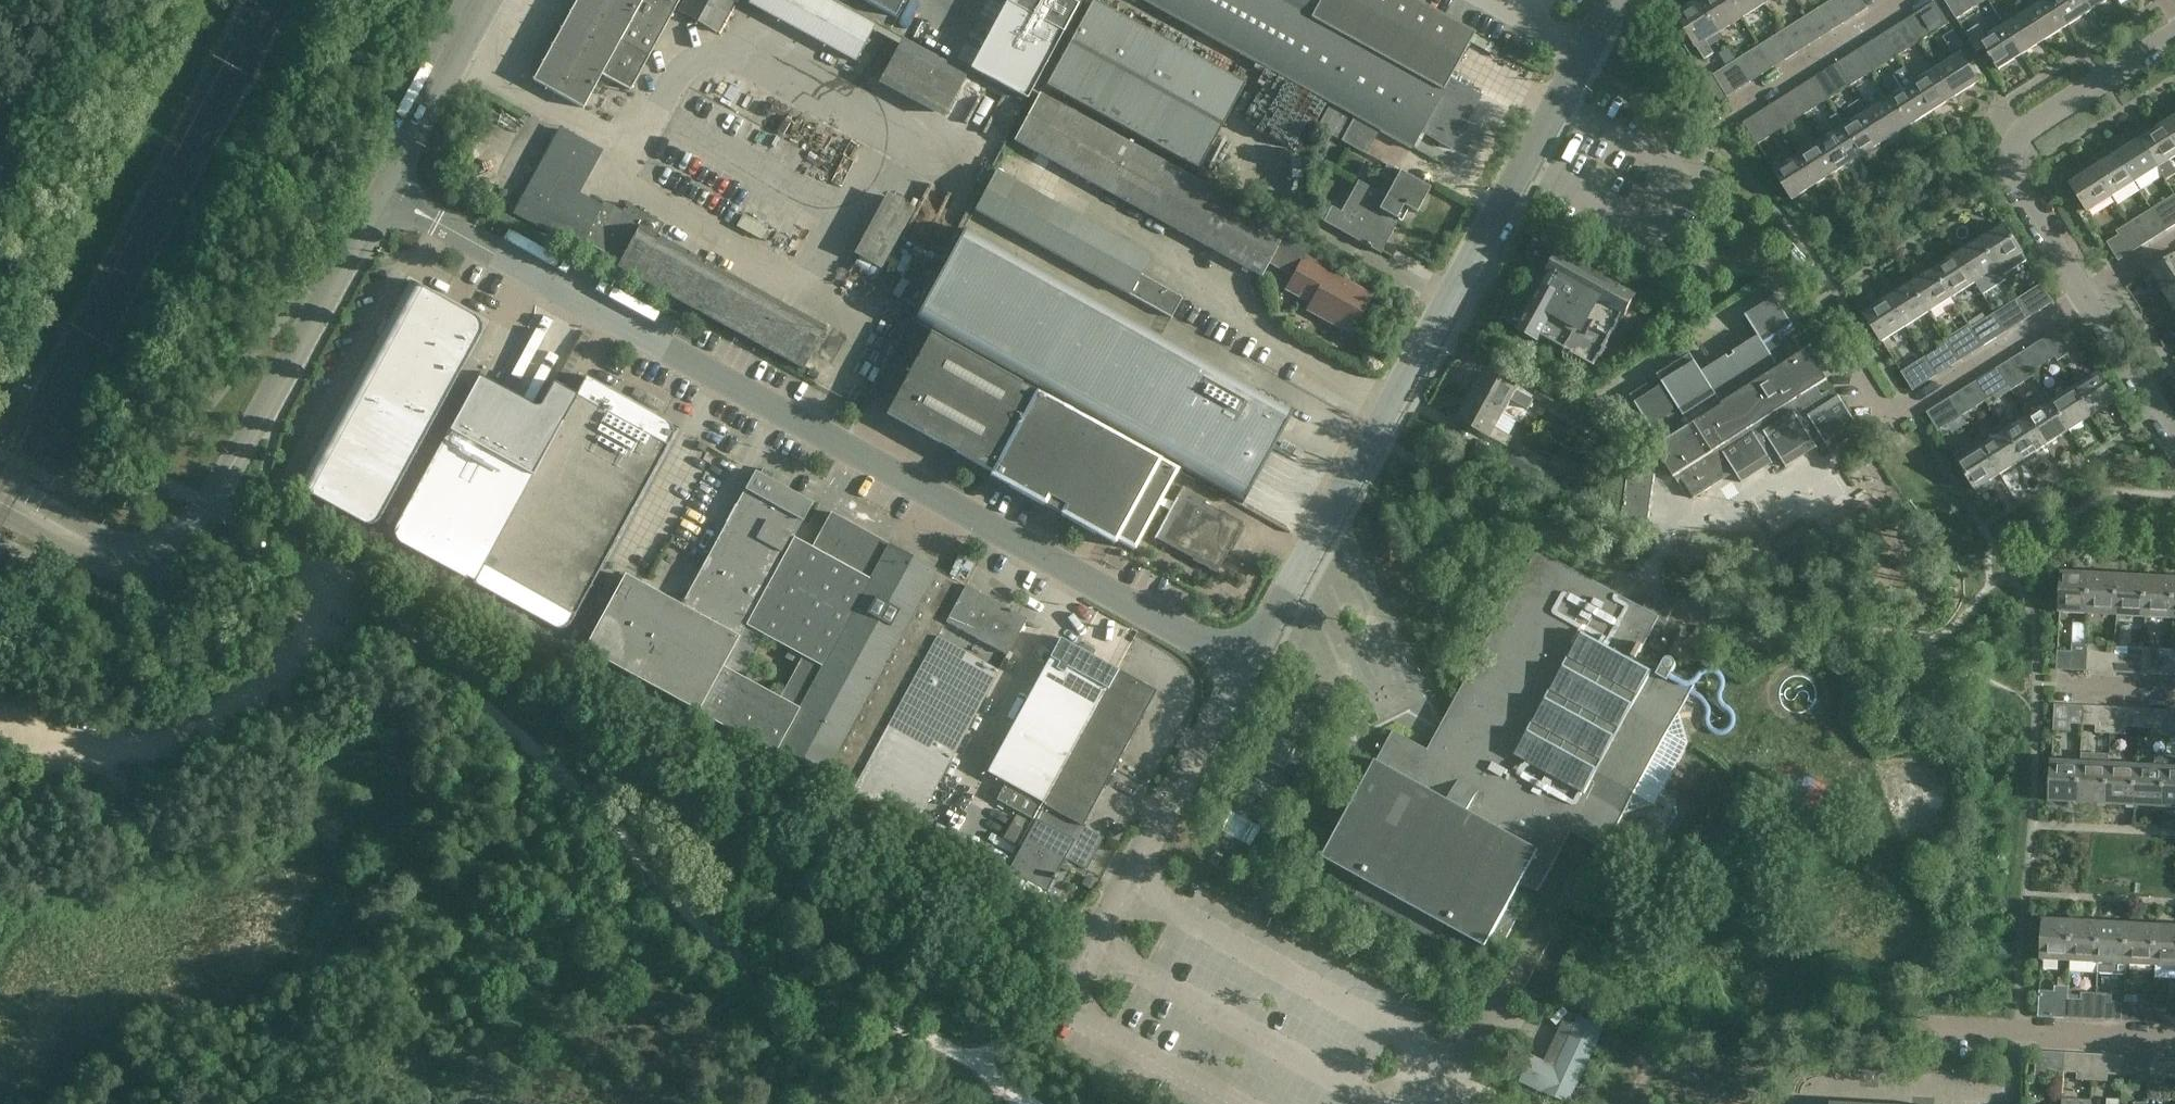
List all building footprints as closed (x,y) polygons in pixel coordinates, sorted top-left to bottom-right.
[(586,108),(602,77),(630,92),(680,0),(579,0),(535,80),(586,108)] [(748,6),(856,64),(875,29),(821,0),(751,0),(748,6)] [(906,0),(869,0),(897,16),(906,0)] [(979,73),(1027,100),(1081,0),(1009,0),(971,69),(979,73)] [(1332,107),(1319,131),(1366,157),(1379,133),(1411,151),(1420,135),(1452,152),(1481,99),(1450,81),(1475,36),(1410,0),(1136,0),(1332,107)] [(1702,2),(1722,34),(1744,20),(1731,0),(1706,0),(1702,2)] [(1764,0),(1731,0),(1744,20),(1767,6),(1764,0)] [(1844,25),(1868,10),(1862,0),(1835,0),(1830,3),(1844,25)] [(1987,0),(1944,0),(1957,21),(1988,1),(1987,0)] [(2027,13),(2046,43),(2069,28),(2051,0),(2048,0),(2027,13)] [(2084,0),(2051,0),(2069,28),(2092,14),(2084,0)] [(2092,14),(2114,0),(2084,0),(2092,14)] [(1094,2),(1046,88),(1199,172),(1246,86),(1094,2)] [(1722,34),(1702,2),(1677,18),(1697,50),(1705,62),(1715,56),(1707,44),(1722,34)] [(1830,3),(1807,17),(1821,40),(1844,25),(1830,3)] [(1936,3),(1906,22),(1920,44),(1950,25),(1936,3)] [(2046,43),(2027,13),(2005,27),(2024,57),(2046,43)] [(1821,40),(1807,17),(1784,32),(1798,54),(1821,40)] [(1906,22),(1883,36),(1897,58),(1920,44),(1906,22)] [(2024,57),(2005,27),(1987,39),(1979,26),(1966,35),(1978,53),(1984,49),(2000,73),(2024,57)] [(1798,54),(1784,32),(1760,47),(1774,70),(1798,54)] [(1897,58),(1883,36),(1860,51),(1874,73),(1897,58)] [(903,40),(878,86),(944,121),(969,75),(903,40)] [(1760,47),(1738,61),(1752,83),(1774,70),(1760,47)] [(1860,51),(1836,66),(1850,88),(1874,73),(1860,51)] [(1937,71),(1956,101),(1980,86),(1961,56),(1937,71)] [(1752,83),(1738,61),(1714,76),(1728,99),(1752,83)] [(1836,66),(1814,80),(1828,102),(1850,88),(1836,66)] [(1956,101),(1937,71),(1915,85),(1934,115),(1956,101)] [(1828,102),(1814,80),(1791,95),(1804,117),(1828,102)] [(1915,85),(1891,100),(1910,130),(1934,115),(1915,85)] [(1804,117),(1791,95),(1768,109),(1782,131),(1804,117)] [(1040,97),(1015,143),(1262,279),(1287,233),(1040,97)] [(1891,100),(1867,115),(1886,145),(1910,130),(1891,100)] [(1858,121),(1844,129),(1863,160),(1886,145),(1867,115),(1859,102),(1850,108),(1858,121)] [(1782,131),(1768,109),(1744,124),(1758,146),(1782,131)] [(1863,160),(1844,129),(1836,117),(1826,123),(1834,135),(1821,144),(1840,174),(1863,160)] [(2164,127),(2174,144),(2174,121),(2164,127)] [(2142,142),(2160,171),(2166,181),(2174,175),(2174,166),(2173,163),(2174,162),(2174,144),(2164,127),(2142,142)] [(562,133),(516,216),(556,238),(560,231),(621,264),(618,270),(804,372),(826,332),(642,231),(638,224),(604,205),(601,210),(578,198),(602,155),(562,133)] [(2142,142),(2118,157),(2137,186),(2160,171),(2142,142)] [(1840,174),(1821,144),(1798,158),(1817,188),(1840,174)] [(1621,156),(1614,174),(1623,178),(1631,159),(1621,156)] [(2118,157),(2095,172),(2113,201),(2137,186),(2118,157)] [(1817,188),(1798,158),(1774,173),(1793,203),(1817,188)] [(1357,185),(1333,231),(1381,256),(1405,210),(1416,216),(1430,190),(1385,167),(1379,179),(1392,186),(1385,199),(1357,185)] [(2113,201),(2095,172),(2071,187),(2090,216),(2113,201)] [(927,333),(882,414),(992,475),(990,479),(1115,547),(1117,543),(1134,553),(1179,473),(1221,496),(1271,406),(1159,343),(1183,300),(1140,277),(1150,258),(997,173),(976,211),(979,212),(924,311),(961,332),(953,347),(927,333)] [(887,196),(853,258),(882,272),(916,210),(887,196)] [(2152,211),(2166,232),(2174,227),(2174,196),(2152,211)] [(2166,232),(2152,211),(2129,225),(2142,247),(2166,232)] [(2142,247),(2129,225),(2117,233),(2119,237),(2107,244),(2119,262),(2142,247)] [(1982,241),(2000,270),(2005,277),(2029,262),(2006,226),(1982,241)] [(1540,229),(1524,259),(1543,269),(1559,240),(1540,229)] [(902,240),(890,272),(907,279),(919,247),(902,240)] [(2000,270),(1982,241),(1959,256),(1977,285),(2000,270)] [(1542,288),(1518,332),(1539,343),(1542,339),(1573,356),(1572,356),(1595,369),(1600,360),(1602,360),(1607,351),(1606,350),(1614,335),(1615,335),(1621,326),(1619,325),(1623,318),(1625,319),(1636,298),(1560,256),(1548,277),(1550,278),(1544,289),(1542,288)] [(1959,256),(1935,271),(1954,300),(1977,285),(1959,256)] [(1305,259),(1287,292),(1313,305),(1309,312),(1351,335),(1371,299),(1331,277),(1332,274),(1305,259)] [(2174,293),(2174,259),(2151,274),(2166,298),(2174,293)] [(1954,300),(1935,271),(1912,286),(1930,315),(1954,300)] [(295,488),(294,490),(362,527),(367,529),(372,529),(377,527),(381,523),(481,338),(483,331),(480,325),(475,320),(407,283),(406,285),(412,288),(301,491),(295,488)] [(2043,285),(2019,300),(2031,318),(2054,303),(2043,285)] [(1912,286),(1889,300),(1907,329),(1930,315),(1912,286)] [(2166,298),(2174,312),(2174,293),(2166,298)] [(1661,377),(1655,380),(1632,395),(1662,443),(1655,447),(1675,479),(1682,475),(1695,496),(1734,471),(1742,483),(1781,459),(1786,466),(1825,441),(1831,450),(1862,430),(1840,395),(1834,399),(1830,391),(1823,395),(1819,389),(1827,384),(1807,351),(1799,356),(1786,335),(1797,328),(1777,296),(1747,315),(1760,336),(1704,371),(1693,352),(1659,374),(1661,377)] [(1907,329),(1889,300),(1865,315),(1884,344),(1907,329)] [(2019,300),(1996,314),(2008,333),(2031,318),(2019,300)] [(1996,314),(1972,329),(1984,348),(2008,333),(1996,314)] [(1984,348),(1972,329),(1970,326),(1947,341),(1949,344),(1961,363),(1984,348)] [(2068,326),(2045,341),(2059,362),(2070,355),(2068,352),(2080,344),(2068,326)] [(2045,341),(2022,356),(2033,373),(2046,366),(2048,369),(2059,362),(2045,341)] [(1949,344),(1926,359),(1938,377),(1961,363),(1949,344)] [(540,390),(551,361),(537,356),(526,385),(540,390)] [(2022,356),(1999,370),(2010,388),(2012,392),(2035,377),(2033,374),(2033,373),(2022,356)] [(1938,377),(1926,359),(1902,373),(1914,392),(1938,377)] [(2010,388),(1999,370),(1975,385),(1986,403),(2010,388)] [(396,531),(395,536),(396,542),(398,546),(403,549),(553,632),(558,633),(563,633),(568,631),(571,627),(672,443),(674,438),(674,433),(671,428),(667,425),(581,377),(580,379),(586,383),(561,427),(539,415),(533,424),(489,400),(494,390),(480,382),(484,375),(482,374),(396,531)] [(2076,389),(2094,418),(2118,403),(2100,374),(2076,389)] [(1472,396),(1506,415),(1513,402),(1529,412),(1534,402),(1484,375),(1472,396)] [(1975,385),(1952,400),(1963,417),(1986,403),(1975,385)] [(1540,389),(1534,399),(1580,424),(1586,413),(1540,389)] [(2094,418),(2076,389),(2052,404),(2071,433),(2094,418)] [(1506,415),(1472,396),(1458,422),(1508,449),(1513,440),(1497,431),(1506,415)] [(2043,410),(2030,419),(2048,447),(2071,433),(2052,404),(2047,396),(2038,402),(2043,410)] [(1963,417),(1952,400),(1929,415),(1939,432),(1963,417)] [(2048,447),(2030,419),(2025,411),(2001,426),(2024,463),(2048,447)] [(2099,429),(2118,421),(2115,412),(2095,421),(2099,429)] [(1995,441),(1983,448),(2001,477),(2024,463),(2001,426),(1990,433),(1995,441)] [(2001,477),(1983,448),(1978,441),(1967,448),(1972,455),(1959,463),(1981,497),(1995,488),(1992,483),(2001,477)] [(1517,452),(1510,465),(1538,480),(1546,467),(1517,452)] [(1657,471),(1630,467),(1622,520),(1648,524),(1657,471)] [(794,540),(813,506),(771,483),(774,478),(764,472),(761,477),(755,474),(682,609),(625,578),(584,653),(699,716),(794,540)] [(2003,492),(2019,484),(2014,474),(1998,482),(2003,492)] [(1182,490),(1154,542),(1217,575),(1243,526),(1220,513),(1220,514),(1204,506),(1206,503),(1182,490)] [(1873,511),(1868,503),(1858,509),(1863,517),(1873,511)] [(886,504),(875,524),(891,532),(902,512),(886,504)] [(812,550),(794,540),(699,716),(775,758),(889,547),(831,515),(812,550)] [(889,547),(775,758),(851,800),(965,590),(889,549),(890,547),(889,547)] [(1394,733),(1324,860),(1365,882),(1355,899),(1438,944),(1447,928),(1487,950),(1496,933),(1508,940),(1521,916),(1509,909),(1523,884),(1540,894),(1565,848),(1594,863),(1602,849),(1605,851),(1624,816),(1655,806),(1688,746),(1679,714),(1694,687),(1674,675),(1677,669),(1676,664),(1673,662),(1668,661),(1665,664),(1663,667),(1641,656),(1661,619),(1667,623),(1674,610),(1651,597),(1644,610),(1538,552),(1444,724),(1448,727),(1432,754),(1394,733)] [(2089,617),(2092,576),(2063,574),(2061,615),(2089,617)] [(2120,578),(2092,576),(2089,617),(2118,618),(2120,578)] [(2120,578),(2118,618),(2146,620),(2148,579),(2120,578)] [(2146,620),(2174,621),(2174,602),(2174,581),(2148,579),(2146,620)] [(965,590),(851,800),(913,833),(913,832),(912,832),(1027,623),(966,590),(965,590)] [(1684,632),(1671,656),(1681,662),(1695,638),(1684,632)] [(1017,812),(1033,820),(1043,803),(1045,805),(1119,671),(1092,657),(1095,651),(1084,645),(1084,646),(1080,645),(1078,649),(1060,639),(1049,658),(1050,659),(988,773),(1006,782),(996,800),(1017,812)] [(2086,673),(2088,647),(2072,646),(2072,653),(2058,653),(2057,671),(2086,673)] [(2088,647),(2086,673),(2115,674),(2116,655),(2103,654),(2103,647),(2088,647)] [(2143,676),(2144,649),(2129,649),(2128,675),(2143,676)] [(2159,650),(2144,649),(2143,676),(2158,676),(2159,650)] [(1119,671),(1045,805),(1044,806),(1046,807),(1082,827),(1082,826),(1117,763),(1156,692),(1119,671)] [(2084,726),(2085,708),(2056,706),(2054,732),(2070,732),(2070,725),(2084,726)] [(2085,708),(2084,726),(2096,727),(2096,734),(2112,735),(2113,710),(2085,708)] [(2128,710),(2113,710),(2112,735),(2126,736),(2128,710)] [(2169,713),(2141,711),(2140,730),(2153,730),(2152,737),(2168,738),(2169,713)] [(2079,806),(2082,758),(2053,756),(2051,804),(2079,806)] [(2110,759),(2082,758),(2079,806),(2108,807),(2110,759)] [(2110,759),(2108,807),(2136,809),(2138,761),(2110,759)] [(2166,762),(2138,761),(2136,809),(2164,810),(2166,762)] [(2166,762),(2164,810),(2174,811),(2174,763),(2166,762)] [(1082,827),(1046,807),(1044,806),(1045,805),(1043,803),(1033,820),(1027,830),(1006,869),(1009,871),(1008,872),(1003,880),(1042,901),(1060,867),(1065,870),(1065,869),(1061,866),(1065,858),(1086,870),(1104,838),(1082,826),(1082,827)] [(1230,804),(1219,822),(1226,827),(1238,808),(1230,804)] [(984,858),(1006,869),(1027,830),(1012,822),(1004,837),(997,834),(984,858)] [(1093,891),(1097,883),(1086,877),(1082,884),(1093,891)] [(2072,964),(2074,923),(2046,921),(2044,962),(2072,964)] [(2102,924),(2074,923),(2072,964),(2100,965),(2102,924)] [(2102,924),(2100,965),(2099,973),(2127,975),(2128,967),(2130,926),(2102,924)] [(2130,926),(2128,967),(2156,969),(2158,928),(2130,926)] [(2156,969),(2174,970),(2174,929),(2158,928),(2156,969)] [(2054,1019),(2056,993),(2042,992),(2040,1018),(2054,1019)] [(2070,1000),(2069,1020),(2097,1021),(2098,995),(2076,993),(2076,1001),(2070,1000)] [(2098,995),(2097,1021),(2125,1023),(2126,1003),(2112,1003),(2113,996),(2098,995)] [(2138,1004),(2126,1003),(2125,1023),(2153,1024),(2154,998),(2138,997),(2138,1004)] [(2169,999),(2154,998),(2153,1024),(2168,1025),(2169,1006),(2169,999)] [(1603,1028),(1580,1017),(1556,1068),(1532,1057),(1521,1081),(1568,1103),(1603,1028)] [(2066,1074),(2067,1055),(2038,1053),(2036,1079),(2051,1080),(2051,1073),(2066,1074)] [(2067,1055),(2066,1074),(2078,1074),(2078,1081),(2093,1082),(2095,1056),(2067,1055)] [(2123,1058),(2095,1056),(2093,1082),(2108,1083),(2108,1076),(2122,1077),(2123,1058)] [(2151,1059),(2123,1058),(2122,1077),(2134,1077),(2134,1084),(2149,1085),(2151,1059)] [(2151,1059),(2149,1085),(2164,1086),(2165,1079),(2174,1080),(2174,1061),(2151,1059)]
